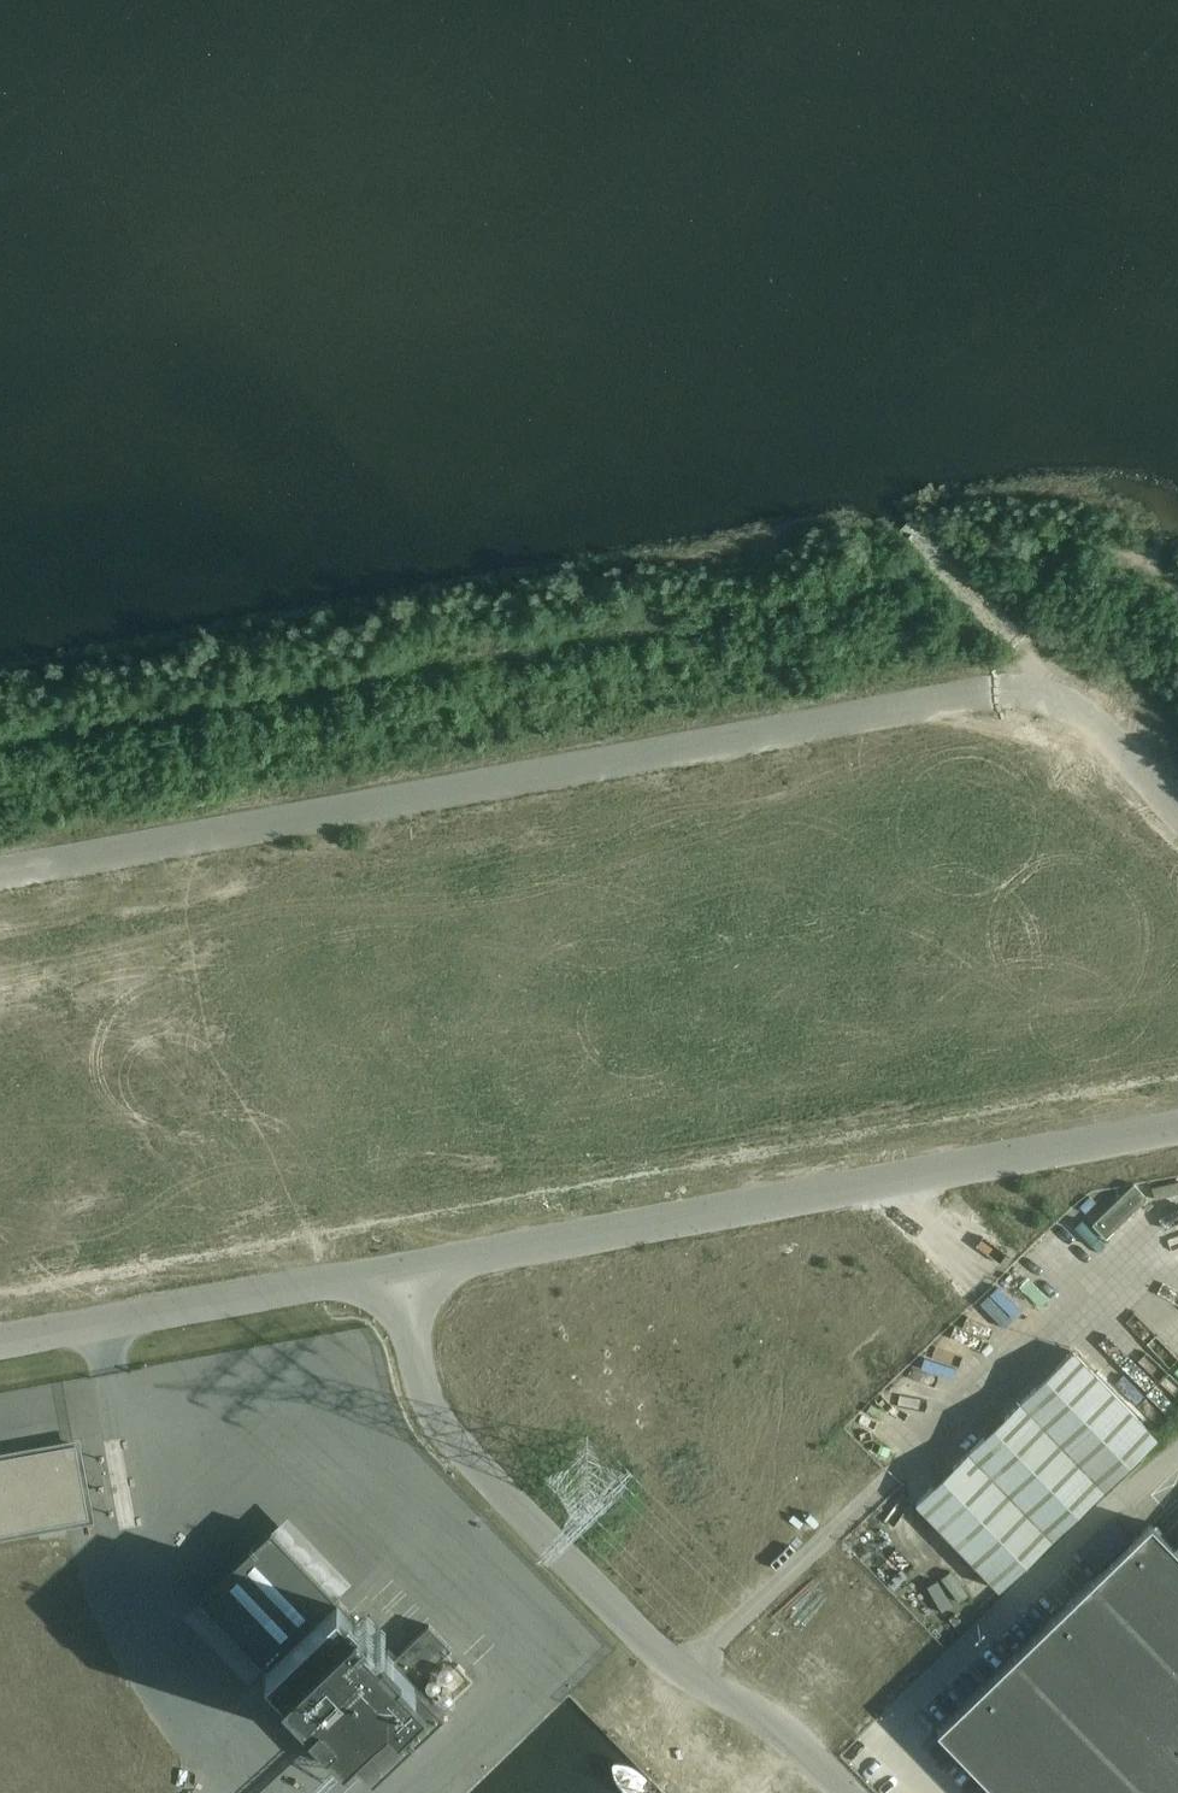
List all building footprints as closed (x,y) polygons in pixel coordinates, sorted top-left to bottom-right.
[(1147,1198),(1134,1185),(1092,1224),(1105,1238),(1147,1198)] [(1177,1213),(1177,1198),(1161,1202),(1165,1216),(1177,1213)] [(1026,1321),(1009,1337),(1017,1345),(1034,1329),(1026,1321)] [(995,1427),(1079,1514),(1157,1438),(1073,1351),(995,1427)] [(1079,1514),(995,1427),(917,1503),(1000,1589),(1079,1514)] [(0,1458),(0,1536),(91,1519),(77,1444),(0,1458)] [(1174,1548),(1150,1523),(937,1730),(998,1792),(1177,1792),(1177,1544),(1174,1548)] [(327,1733),(372,1780),(445,1710),(416,1681),(451,1647),(429,1624),(394,1658),(270,1528),(198,1597),(295,1699),(278,1714),(311,1748),(327,1733)]
